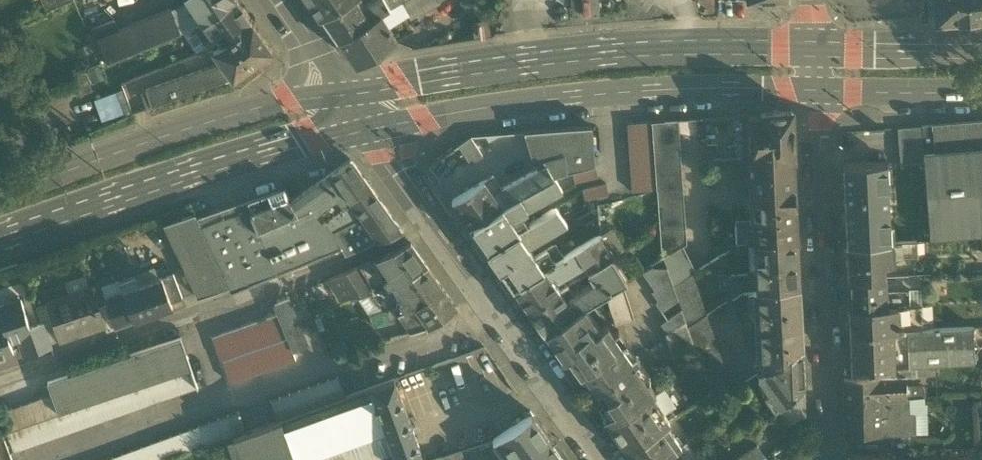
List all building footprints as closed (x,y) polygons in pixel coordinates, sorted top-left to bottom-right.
[(45,11),(73,0),(41,0),(45,11)] [(194,7),(204,22),(205,21),(234,0),(189,0),(194,7)] [(238,0),(234,0),(205,21),(204,22),(194,26),(210,49),(213,48),(220,45),(222,44),(253,22),(238,0)] [(320,12),(341,0),(312,0),(320,12)] [(358,0),(341,0),(320,12),(338,38),(370,20),(362,8),(358,0)] [(362,8),(370,20),(381,13),(390,8),(385,0),(375,0),(362,8)] [(411,18),(442,0),(403,0),(401,1),(401,2),(409,16),(411,18)] [(573,18),(599,16),(598,0),(572,0),(573,18)] [(980,20),(978,0),(934,0),(936,24),(980,20)] [(381,13),(390,27),(405,18),(397,5),(401,2),(401,1),(390,8),(381,13)] [(397,5),(405,18),(409,16),(401,2),(397,5)] [(194,26),(204,22),(194,7),(175,14),(173,11),(169,9),(119,29),(98,38),(107,61),(181,31),(194,26)] [(357,64),(397,40),(390,27),(381,13),(370,20),(338,38),(357,64)] [(413,31),(405,18),(390,27),(397,40),(413,31)] [(94,28),(98,38),(119,29),(114,19),(94,28)] [(489,20),(472,22),(473,35),(491,33),(489,20)] [(272,49),(253,22),(222,44),(220,45),(228,58),(223,62),(229,71),(233,77),(272,49)] [(198,55),(210,49),(194,26),(181,31),(198,55)] [(213,48),(223,62),(228,58),(220,45),(213,48)] [(146,89),(152,107),(231,79),(233,77),(229,71),(223,62),(146,89)] [(116,92),(123,115),(124,116),(133,113),(124,89),(116,92)] [(123,115),(116,92),(93,100),(101,122),(123,115)] [(751,184),(751,190),(795,188),(792,112),(762,114),(761,114),(761,116),(749,116),(751,173),(755,173),(755,184),(751,184)] [(657,191),(662,258),(683,246),(683,247),(687,244),(678,121),(652,122),(657,191)] [(932,126),(934,153),(924,154),(931,238),(981,234),(981,122),(932,126)] [(651,123),(627,124),(632,192),(655,191),(651,123)] [(932,126),(922,127),(924,154),(934,153),(932,126)] [(546,164),(554,177),(559,175),(572,171),(595,165),(592,127),(564,129),(525,132),(525,133),(534,166),(536,165),(537,168),(546,164)] [(898,129),(901,164),(924,163),(921,127),(898,129)] [(458,146),(470,164),(483,156),(471,137),(458,146)] [(9,146),(0,147),(0,162),(12,160),(9,146)] [(351,159),(289,203),(294,217),(312,208),(322,222),(325,220),(371,188),(351,159)] [(844,164),(847,243),(890,242),(887,163),(844,164)] [(452,200),(470,225),(502,206),(554,177),(546,164),(537,168),(502,189),(493,175),(484,181),(484,180),(452,200)] [(596,166),(572,171),(575,183),(598,178),(596,166)] [(470,225),(487,250),(518,231),(555,209),(557,208),(551,197),(563,189),(554,177),(502,206),(470,225)] [(606,184),(583,189),(586,201),(609,195),(606,184)] [(342,248),(346,255),(402,231),(371,188),(325,220),(342,248)] [(751,190),(752,206),(795,204),(795,188),(751,190)] [(259,231),(294,217),(289,203),(283,189),(247,202),(259,231)] [(247,202),(197,220),(229,287),(232,293),(277,274),(259,231),(247,202)] [(752,206),(752,218),(753,242),(754,242),(797,239),(797,232),(795,204),(752,206)] [(294,217),(259,231),(277,274),(342,248),(325,220),(322,222),(312,208),(294,217)] [(555,209),(518,231),(528,246),(565,223),(555,209)] [(198,298),(229,287),(197,220),(195,215),(164,226),(198,298)] [(741,242),(753,242),(752,218),(736,219),(737,242),(741,242)] [(599,236),(612,257),(625,248),(613,227),(599,236)] [(487,250),(513,287),(544,268),(536,257),(528,246),(518,231),(487,250)] [(583,263),(588,272),(612,257),(599,236),(582,246),(575,250),(583,263)] [(754,242),(755,253),(798,251),(797,239),(754,242)] [(847,244),(848,278),(884,276),(884,264),(894,264),(893,256),(916,255),(916,241),(847,244)] [(406,296),(414,306),(442,287),(427,266),(411,244),(379,258),(396,281),(406,296)] [(664,258),(674,287),(692,274),(695,272),(683,247),(664,258)] [(556,262),(544,268),(513,287),(529,309),(560,290),(550,277),(554,274),(556,277),(557,278),(583,263),(575,250),(556,262)] [(544,268),(556,262),(547,250),(536,257),(544,268)] [(799,287),(798,251),(755,253),(756,274),(731,275),(732,291),(744,290),(753,290),(785,288),(799,287)] [(626,281),(612,257),(588,272),(594,282),(602,295),(606,293),(623,283),(626,281)] [(664,306),(677,297),(676,294),(674,287),(664,258),(645,270),(656,285),(653,286),(659,295),(657,296),(664,306)] [(330,280),(342,299),(369,290),(374,288),(360,265),(330,280)] [(158,270),(135,278),(138,287),(162,279),(158,270)] [(162,279),(171,304),(183,299),(173,274),(162,279)] [(695,282),(692,274),(674,287),(676,294),(695,282)] [(70,296),(90,290),(85,276),(65,282),(70,296)] [(887,276),(884,276),(848,278),(849,307),(898,305),(910,305),(910,289),(887,290),(887,276)] [(120,284),(123,293),(134,322),(172,308),(171,304),(162,279),(138,287),(135,278),(120,284)] [(123,293),(120,284),(119,280),(102,286),(106,299),(123,293)] [(384,311),(401,304),(399,301),(406,296),(396,281),(374,288),(369,290),(384,311)] [(568,302),(560,290),(529,309),(544,331),(545,333),(571,314),(585,306),(602,295),(594,282),(571,296),(571,297),(572,299),(568,302)] [(677,297),(681,309),(685,321),(686,321),(688,327),(696,350),(700,361),(711,393),(731,385),(706,314),(695,282),(676,294),(677,297)] [(606,293),(615,324),(634,319),(623,283),(606,293)] [(92,289),(98,306),(106,303),(105,300),(106,299),(102,286),(101,286),(92,289)] [(457,308),(442,287),(414,306),(429,327),(457,308)] [(757,356),(760,360),(802,334),(799,287),(785,288),(753,290),(757,356)] [(922,288),(910,289),(910,305),(923,304),(922,288)] [(48,304),(61,341),(105,326),(98,306),(92,289),(90,290),(70,296),(48,304)] [(116,329),(134,322),(123,293),(106,299),(105,300),(106,303),(116,329)] [(414,306),(406,296),(399,301),(401,304),(406,310),(407,311),(414,306)] [(275,305),(285,328),(299,323),(290,299),(275,305)] [(1,322),(3,322),(9,341),(19,338),(32,333),(30,328),(21,300),(0,307),(0,317),(1,322)] [(43,324),(50,344),(61,341),(48,304),(36,307),(42,324),(43,324)] [(369,317),(373,327),(398,314),(406,310),(401,304),(384,311),(369,317)] [(910,305),(898,305),(899,330),(924,329),(923,304),(910,305)] [(893,330),(899,330),(898,305),(849,307),(850,332),(893,330)] [(429,327),(414,306),(407,311),(406,310),(398,314),(410,333),(429,327)] [(587,368),(588,369),(623,346),(627,342),(619,330),(614,334),(607,324),(601,328),(585,306),(571,314),(545,333),(556,348),(561,351),(566,348),(571,349),(578,359),(575,361),(577,364),(587,368)] [(667,334),(685,321),(681,309),(660,324),(667,334)] [(278,316),(212,339),(220,361),(286,338),(278,316)] [(664,336),(672,358),(696,350),(688,327),(686,321),(685,321),(667,334),(664,336)] [(9,341),(3,322),(1,322),(0,323),(0,358),(14,353),(9,341)] [(308,344),(299,323),(285,328),(294,350),(308,344)] [(30,328),(32,333),(39,353),(52,348),(50,344),(43,324),(42,324),(30,328)] [(895,367),(897,367),(914,366),(935,365),(976,362),(974,327),(973,327),(924,329),(899,330),(893,330),(895,367)] [(895,367),(893,330),(850,332),(852,370),(895,367)] [(25,357),(39,353),(32,333),(19,338),(25,357)] [(760,360),(766,370),(803,347),(802,334),(760,360)] [(58,415),(190,368),(180,339),(47,385),(58,415)] [(223,362),(231,384),(296,360),(289,339),(223,362)] [(623,346),(588,369),(582,374),(593,387),(597,383),(632,359),(623,346)] [(805,388),(803,347),(766,370),(758,375),(780,406),(805,388)] [(569,366),(572,363),(575,361),(578,359),(571,349),(566,348),(561,351),(556,348),(569,366)] [(609,423),(609,424),(647,399),(646,398),(651,395),(653,394),(655,392),(632,359),(597,383),(601,389),(598,395),(606,405),(600,410),(609,423)] [(577,364),(575,361),(572,363),(580,376),(582,374),(588,369),(587,368),(577,364)] [(914,366),(915,377),(936,376),(935,365),(914,366)] [(915,377),(914,366),(897,367),(898,377),(907,377),(915,377)] [(197,388),(190,368),(57,416),(8,434),(6,435),(13,454),(197,388)] [(270,402),(274,411),(277,420),(345,396),(338,377),(270,402)] [(845,401),(881,399),(880,377),(844,378),(845,401)] [(898,377),(880,377),(881,399),(907,398),(907,385),(907,377),(898,377)] [(388,434),(390,441),(414,433),(394,380),(372,388),(387,431),(388,434)] [(907,398),(924,397),(926,396),(925,390),(923,384),(907,385),(907,398)] [(731,385),(711,393),(714,402),(733,390),(731,385)] [(646,398),(647,399),(658,416),(663,412),(664,413),(676,406),(663,386),(655,392),(653,394),(651,395),(646,398)] [(387,431),(372,388),(246,434),(234,438),(241,459),(306,459),(387,431)] [(780,406),(788,426),(806,415),(805,388),(780,406)] [(1,413),(8,434),(57,416),(49,395),(1,413)] [(924,397),(907,398),(907,415),(913,415),(913,435),(928,434),(927,403),(924,403),(924,397)] [(907,398),(881,399),(881,436),(913,435),(913,415),(907,415),(907,398)] [(669,421),(664,413),(663,412),(658,416),(647,399),(609,424),(627,449),(662,427),(667,423),(669,422),(669,421)] [(845,436),(881,436),(881,399),(845,401),(845,436)] [(244,432),(237,413),(112,459),(169,459),(244,432)] [(516,459),(529,459),(553,443),(541,427),(533,414),(494,440),(503,454),(509,455),(511,454),(516,459)] [(667,423),(662,427),(671,441),(676,438),(667,423)] [(635,459),(659,459),(681,445),(683,444),(678,437),(676,438),(671,441),(662,427),(627,449),(635,459)] [(417,443),(414,433),(390,441),(394,451),(417,443)] [(4,441),(0,442),(0,459),(11,459),(4,441)] [(683,444),(681,445),(686,451),(681,455),(684,459),(700,459),(686,441),(683,444)] [(417,443),(394,451),(397,459),(423,459),(417,443)] [(553,444),(530,459),(565,459),(553,444)] [(681,455),(686,451),(681,445),(659,459),(684,459),(681,455)] [(741,459),(760,459),(765,456),(757,445),(739,457),(741,459)] [(394,451),(370,459),(397,459),(394,451)] [(439,458),(439,459),(465,459),(462,451),(439,458)]
